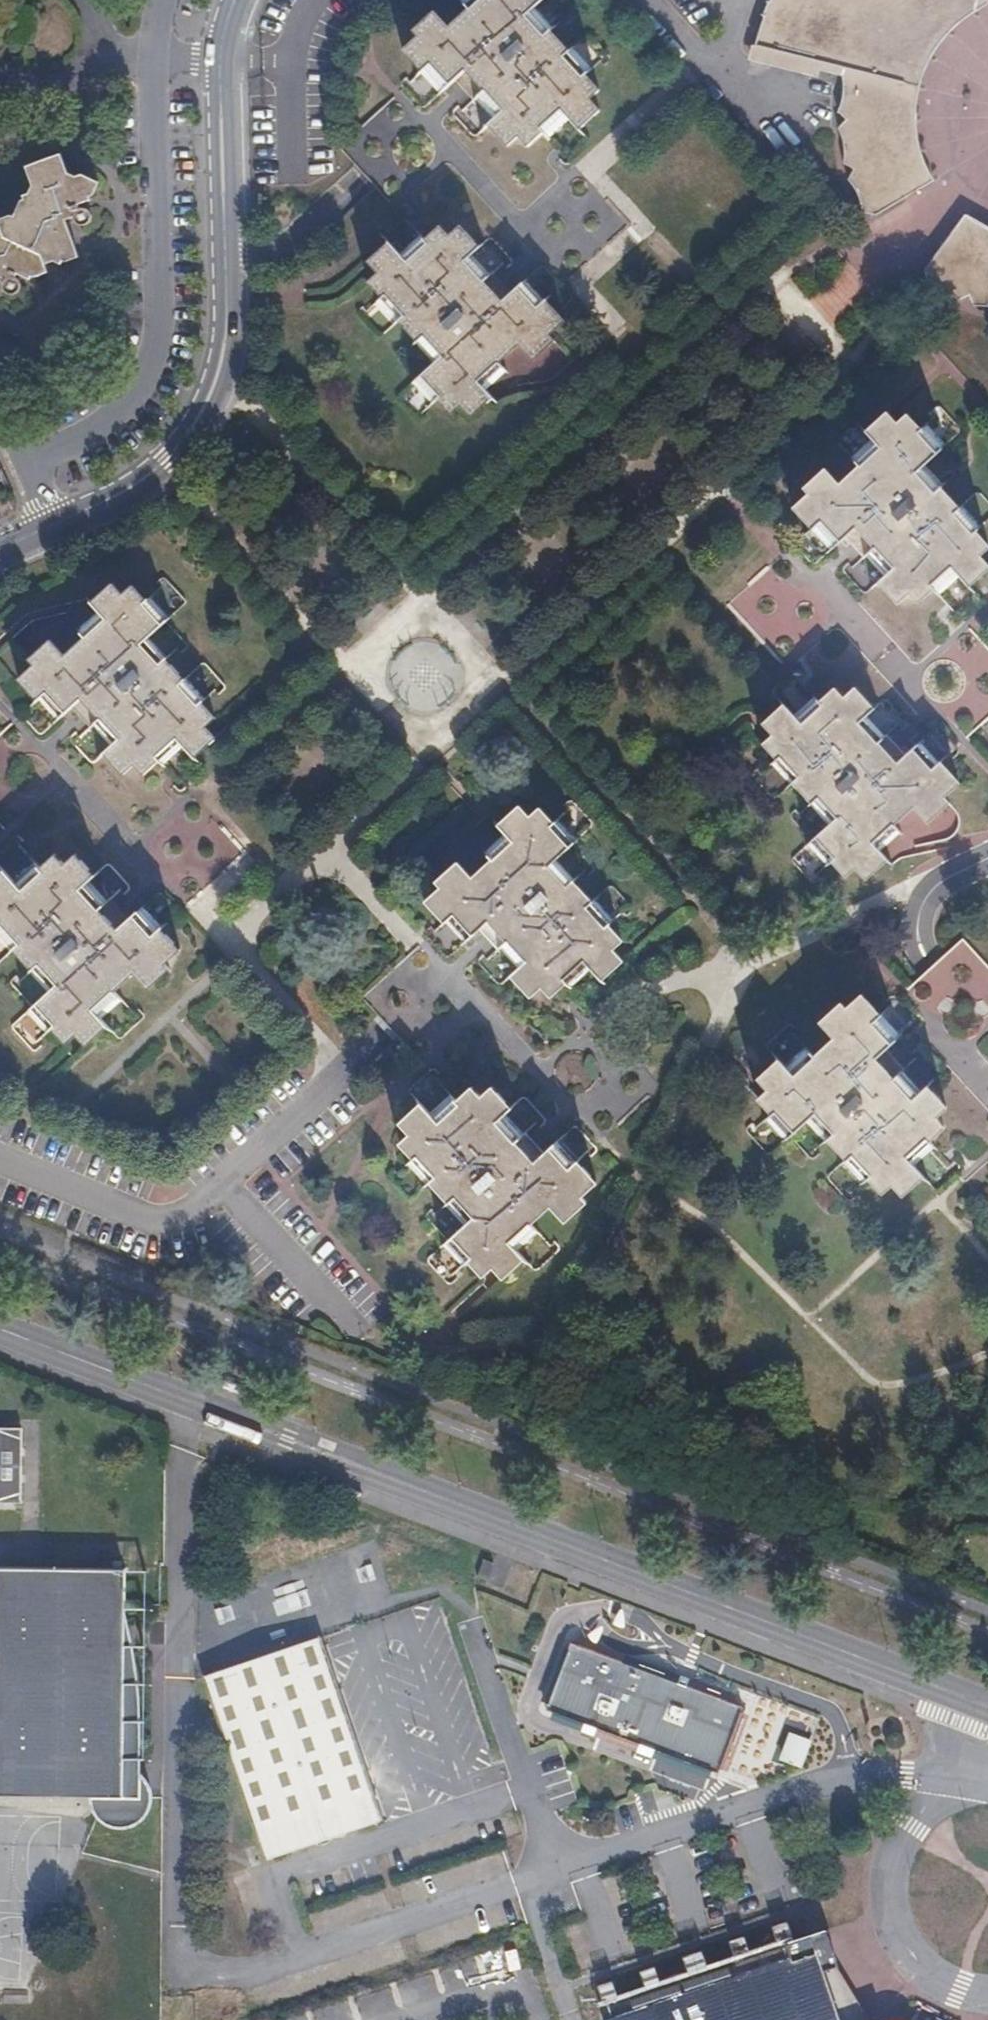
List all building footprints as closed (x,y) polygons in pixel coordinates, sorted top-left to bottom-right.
[(447,23),(435,8),(413,28),(418,33),(403,47),(420,66),(428,59),(447,79),(462,65),(502,108),(488,120),(505,139),(516,130),(526,142),(541,129),(537,125),(559,106),(578,126),(598,108),(588,96),(598,87),(584,72),(581,75),(562,53),(569,47),(552,28),(544,34),(524,12),(538,0),(472,0),(447,23)] [(912,90),(916,77),(921,65),(928,54),(938,40),(946,31),(959,20),(983,6),(979,0),(766,0),(762,7),(757,21),(752,35),(748,49),(745,63),(811,80),(814,73),(836,79),(838,91),(836,109),(833,115),(843,124),(833,135),(838,144),(839,153),(840,165),(850,171),(843,184),(852,198),(856,207),(860,216),(869,219),(913,191),(926,183),(919,170),(914,158),(911,145),(908,128),(908,113),(910,101),(912,90)] [(0,292),(3,293),(7,294),(9,293),(12,292),(14,290),(15,288),(16,286),(15,282),(15,279),(13,277),(10,276),(13,271),(23,277),(46,268),(44,261),(53,257),(60,260),(76,253),(62,216),(71,213),(73,214),(74,219),(75,221),(78,223),(81,224),(84,224),(88,223),(90,220),(92,218),(92,215),(92,212),(90,208),(87,206),(84,205),(81,205),(77,206),(75,200),(86,198),(97,179),(79,170),(76,176),(66,170),(59,152),(26,165),(32,182),(27,190),(22,192),(12,210),(0,215),(0,292)] [(984,233),(973,228),(957,218),(948,230),(917,271),(922,285),(932,288),(953,301),(962,296),(969,309),(985,310),(987,311),(987,235),(984,233)] [(377,273),(367,282),(379,295),(382,293),(400,313),(394,318),(413,340),(421,333),(440,354),(419,373),(438,394),(434,397),(449,413),(459,403),(467,412),(486,395),(473,380),(515,341),(529,357),(551,338),(546,333),(561,320),(542,300),(534,307),(515,286),(499,300),(462,259),(477,246),(458,225),(447,236),(439,227),(423,241),(425,243),(404,262),(386,242),(365,260),(377,273)] [(809,527),(815,521),(835,542),(852,526),(889,566),(874,580),(894,601),(905,591),(913,600),(929,585),(927,583),(945,566),(963,585),(984,565),(975,555),(987,543),(973,528),(968,533),(949,512),(955,506),(936,486),(930,492),(912,472),(932,455),(911,432),(916,428),(901,412),(891,421),(881,411),(861,429),(876,446),(835,484),(820,467),(799,487),(804,492),(789,505),(809,527)] [(31,666),(16,681),(34,700),(42,693),(61,713),(76,699),(114,739),(100,752),(118,771),(128,762),(139,773),(153,760),(151,757),(171,738),(190,758),(212,737),(202,727),(212,718),(198,703),(195,706),(175,684),(181,678),(165,660),(158,667),(138,645),(158,626),(136,603),(139,600),(128,588),(119,597),(108,586),(90,603),(103,616),(61,656),(48,642),(27,662),(31,666)] [(775,756),(794,775),(787,782),(806,801),(812,795),(833,817),(811,838),(829,856),(824,861),(839,877),(850,867),(862,880),(882,860),(866,844),(907,805),(923,822),(944,802),(939,797),(954,782),(933,760),(927,766),(908,747),(893,762),(854,721),(869,707),(850,687),(840,696),(831,686),(818,698),(814,702),(817,704),(796,723),(779,704),(759,722),(769,732),(756,744),(771,759),(775,756)] [(495,825),(509,841),(469,878),(453,863),(430,883),(432,886),(437,891),(422,904),(440,923),(448,915),(467,935),(483,922),(521,962),(507,975),(525,996),(540,985),(549,995),(564,981),(561,978),(581,958),(601,979),(610,970),(623,958),(612,947),(623,938),(609,923),(605,926),(586,906),(592,900),(574,880),(565,888),(547,867),(567,848),(547,827),(553,822),(539,806),(529,816),(518,804),(495,825)] [(11,952),(29,972),(34,967),(52,987),(33,1005),(53,1026),(48,1030),(63,1046),(73,1037),(83,1048),(103,1029),(89,1013),(130,975),(144,991),(166,971),(162,966),(175,953),(155,932),(149,937),(129,917),(113,933),(76,893),(90,880),(70,859),(60,869),(51,860),(36,873),(38,876),(21,892),(3,873),(0,876),(0,930),(16,947),(11,952)] [(829,1038),(800,1061),(784,1074),(769,1057),(747,1076),(758,1089),(750,1096),(764,1113),(767,1110),(785,1132),(808,1114),(825,1133),(820,1138),(838,1160),(844,1154),(860,1174),(856,1178),(872,1196),(885,1185),(894,1195),(913,1177),(896,1156),(917,1139),(920,1143),(938,1127),(936,1125),(928,1116),(941,1105),(923,1085),(908,1098),(871,1056),(886,1042),(867,1020),(875,1013),(856,992),(840,1006),(836,1000),(814,1020),(829,1038)] [(417,1158),(434,1177),(430,1181),(449,1203),(455,1199),(474,1221),(453,1239),(471,1259),(467,1263),(483,1280),(494,1270),(505,1282),(525,1264),(510,1248),(550,1209),(565,1226),(587,1205),(581,1199),(595,1185),(575,1162),(568,1168),(549,1148),(534,1162),(497,1122),(511,1110),(492,1091),(483,1099),(473,1089),(456,1104),(458,1106),(438,1125),(422,1108),(401,1127),(409,1136),(399,1146),(413,1162),(417,1158)] [(20,1431),(20,1429),(0,1429),(0,1502),(17,1502),(20,1431)] [(0,1567),(0,1794),(90,1794),(91,1804),(94,1813),(104,1821),(114,1825),(125,1826),(137,1820),(146,1814),(151,1804),(151,1794),(148,1784),(144,1777),(138,1770),(139,1725),(134,1663),(121,1607),(120,1569),(0,1567)] [(709,1775),(712,1767),(718,1769),(720,1765),(728,1768),(748,1709),(740,1706),(741,1701),(736,1699),(738,1692),(575,1636),(572,1644),(567,1642),(565,1648),(556,1645),(537,1702),(546,1705),(544,1710),(549,1712),(547,1720),(579,1731),(578,1734),(591,1738),(592,1735),(636,1750),(635,1754),(650,1759),(651,1755),(709,1775)] [(375,1820),(312,1639),(192,1680),(256,1862),(294,1848),(299,1847),(375,1820)] [(779,1756),(802,1763),(811,1735),(788,1727),(779,1756)] [(841,1967),(829,1931),(826,1916),(814,1920),(790,1928),(789,1929),(790,1933),(601,1999),(608,2019),(869,2019),(841,1967)] [(909,2019),(959,2019),(915,2003),(909,2019)]
